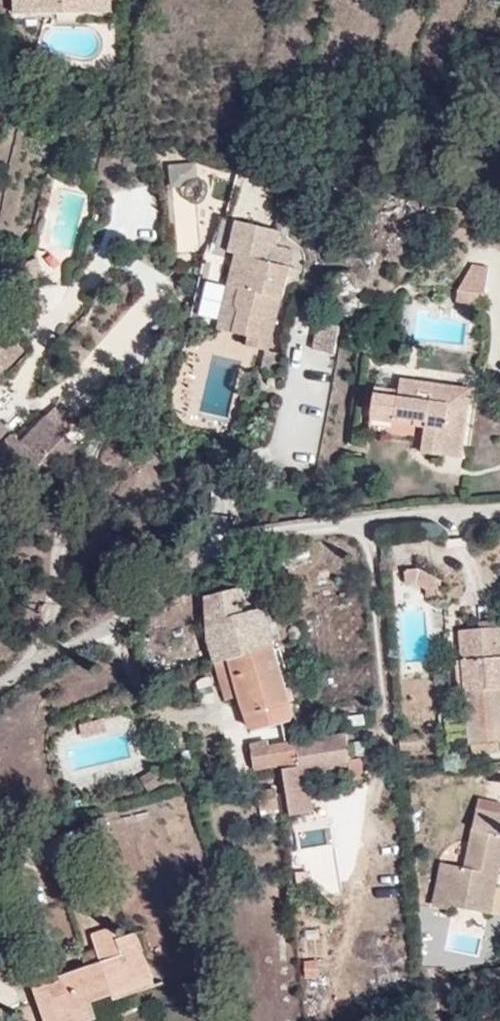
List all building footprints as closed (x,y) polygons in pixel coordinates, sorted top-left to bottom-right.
[(24,26),(122,20),(121,0),(23,0),(24,26)] [(196,164),(169,165),(169,184),(197,183),(196,164)] [(211,179),(209,196),(227,198),(229,181),(211,179)] [(300,229),(238,219),(223,339),(290,343),(300,229)] [(480,306),(488,266),(466,261),(457,302),(480,306)] [(38,356),(4,320),(0,325),(0,401),(38,356)] [(419,462),(482,462),(475,386),(403,385),(419,462)] [(63,404),(17,452),(62,482),(96,443),(63,404)] [(273,589),(208,606),(237,736),(293,717),(273,589)] [(464,617),(458,711),(499,714),(499,621),(464,617)] [(354,730),(285,756),(287,813),(316,812),(315,779),(364,758),(354,730)] [(146,791),(161,785),(154,769),(139,775),(146,791)] [(483,782),(444,914),(499,936),(499,788),(483,782)] [(114,820),(125,870),(164,862),(153,812),(114,820)] [(24,976),(49,1020),(111,1020),(165,989),(147,935),(24,976)]
